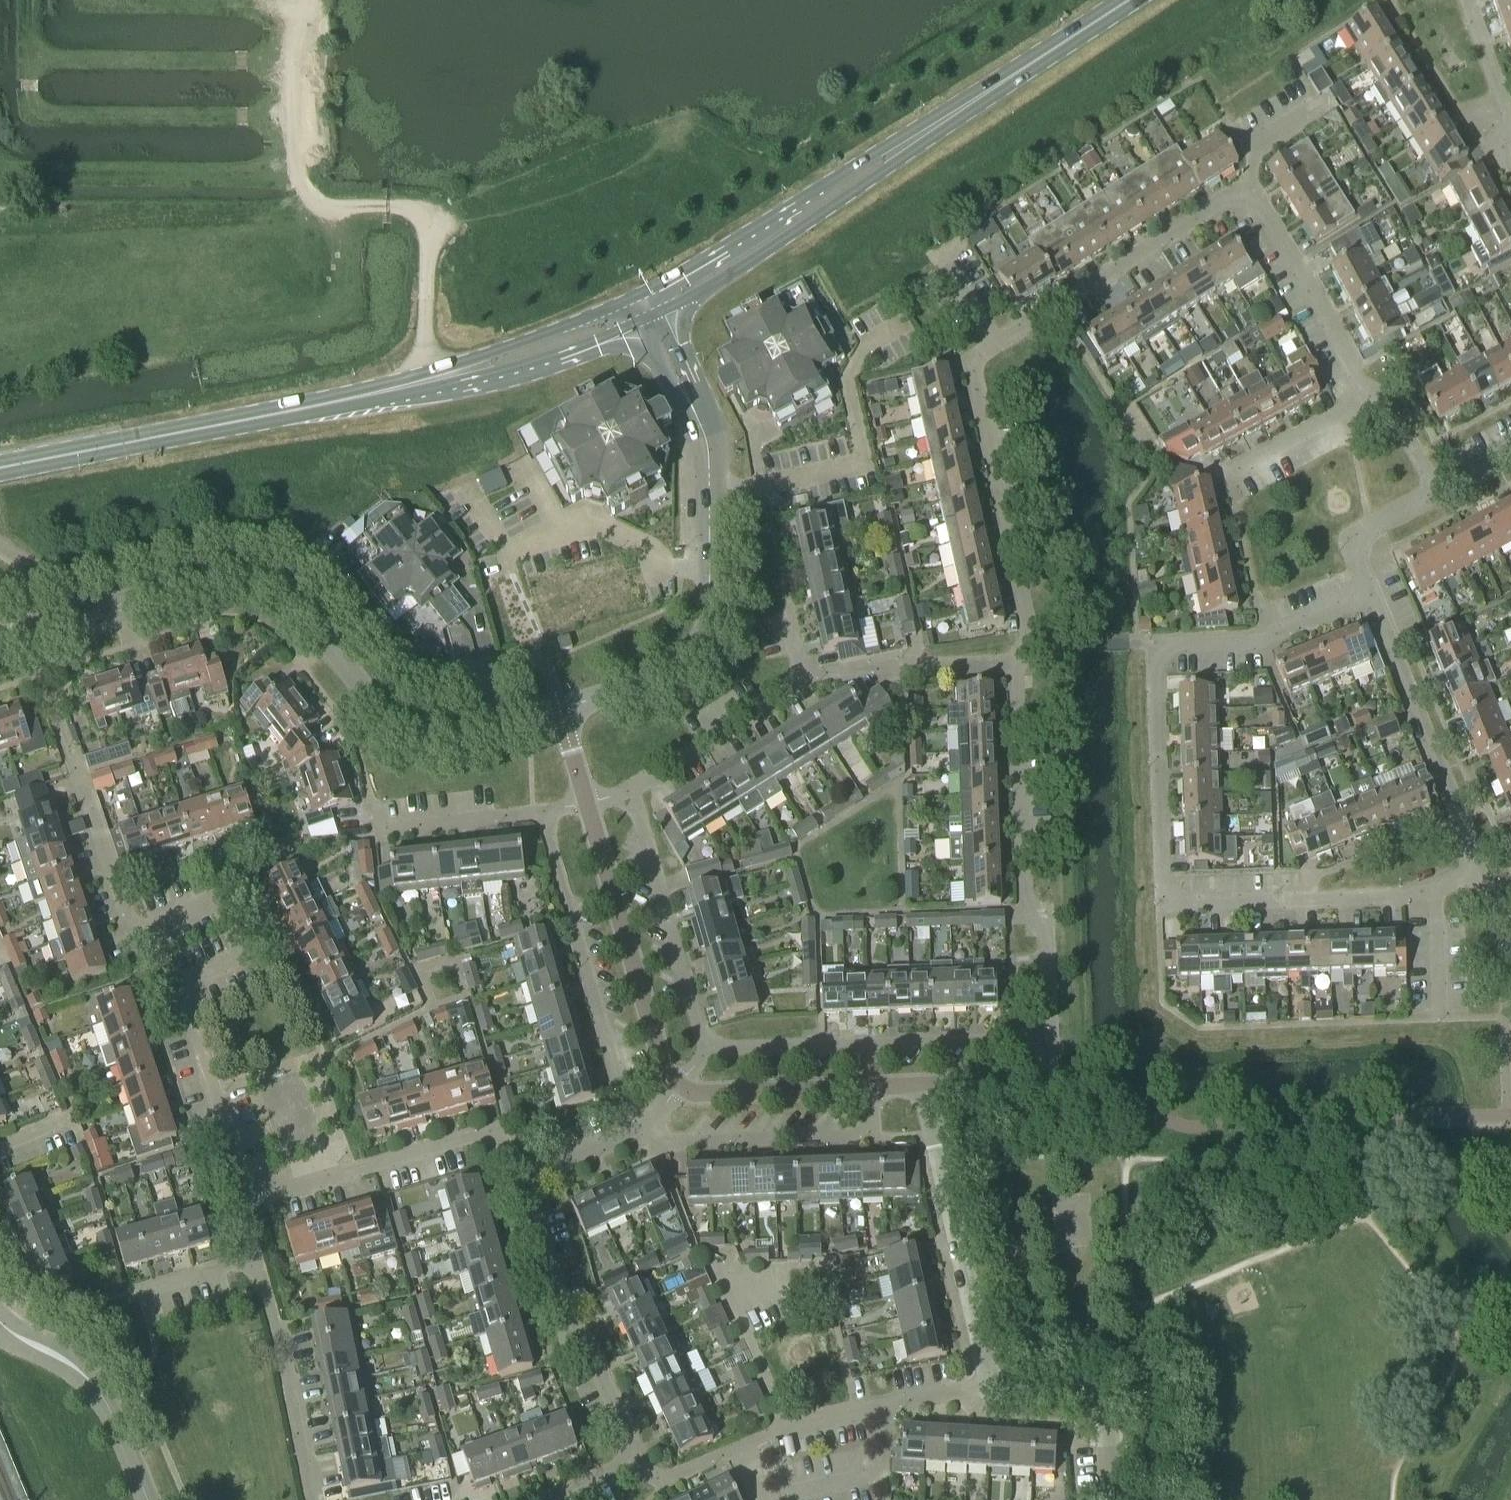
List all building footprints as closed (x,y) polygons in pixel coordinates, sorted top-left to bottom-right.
[(1499,14),(1510,10),(1510,0),(1494,0),(1499,14)] [(1499,14),(1504,29),(1506,28),(1508,34),(1510,33),(1510,10),(1499,14)] [(1356,50),(1388,29),(1380,15),(1377,16),(1374,11),(1343,30),(1356,50)] [(1396,42),(1388,29),(1356,50),(1367,67),(1397,48),(1394,43),(1396,42)] [(1397,48),(1367,67),(1378,86),(1411,65),(1403,52),(1401,53),(1397,48)] [(1298,60),(1303,69),(1317,61),(1311,52),(1298,60)] [(1378,86),(1374,88),(1385,107),(1390,104),(1420,85),(1417,80),(1419,78),(1411,65),(1378,86)] [(1320,97),(1329,91),(1335,87),(1324,70),(1309,79),(1320,97)] [(1424,90),(1420,85),(1390,104),(1402,123),(1434,102),(1426,88),(1424,90)] [(1346,94),(1338,99),(1343,107),(1352,102),(1346,94)] [(1171,101),(1157,110),(1163,118),(1177,109),(1171,101)] [(1442,115),(1434,102),(1402,123),(1413,141),(1443,121),(1440,116),(1442,115)] [(1355,110),(1343,117),(1351,129),(1352,128),(1362,122),(1355,110)] [(1443,121),(1413,141),(1425,159),(1457,138),(1449,125),(1447,126),(1443,121)] [(1362,122),(1352,128),(1363,146),(1371,141),(1374,140),(1362,122)] [(1135,124),(1125,130),(1128,135),(1135,137),(1141,133),(1135,124)] [(1201,145),(1222,178),(1234,170),(1233,168),(1239,164),(1220,134),(1201,145)] [(1465,152),(1457,138),(1425,159),(1441,185),(1459,173),(1455,166),(1467,159),(1463,153),(1465,152)] [(1280,185),(1320,160),(1308,141),(1268,166),(1280,185)] [(1363,146),(1368,155),(1377,150),(1371,141),(1363,146)] [(1222,178),(1201,145),(1183,157),(1203,187),(1207,184),(1208,187),(1222,178)] [(1203,187),(1183,157),(1177,147),(1158,159),(1184,199),(1203,187)] [(1080,154),(1091,173),(1102,167),(1090,148),(1080,154)] [(1158,159),(1140,171),(1165,211),(1184,199),(1158,159)] [(1320,160),(1280,185),(1292,203),(1332,178),(1320,160)] [(1383,178),(1386,183),(1395,178),(1387,165),(1379,170),(1383,178)] [(1460,207),(1494,188),(1487,174),(1485,175),(1481,169),(1449,186),(1460,207)] [(1140,171),(1122,183),(1147,223),(1165,211),(1140,171)] [(1343,197),(1332,178),(1292,203),(1303,222),(1343,197)] [(1396,178),(1384,185),(1398,207),(1410,200),(1396,178)] [(1147,223),(1122,183),(1103,195),(1128,234),(1147,223)] [(1494,188),(1460,207),(1470,226),(1502,209),(1499,203),(1502,202),(1494,188)] [(1103,195),(1085,206),(1110,246),(1128,234),(1103,195)] [(1343,197),(1303,222),(1315,241),(1355,216),(1343,197)] [(1371,202),(1356,212),(1362,221),(1377,211),(1371,202)] [(1409,227),(1421,220),(1413,205),(1401,212),(1409,227)] [(1110,246),(1085,206),(1066,218),(1092,258),(1110,246)] [(1470,226),(1480,245),(1510,228),(1510,220),(1507,213),(1505,214),(1502,209),(1470,226)] [(1066,218),(1048,230),(1073,269),(1092,258),(1066,218)] [(999,234),(989,219),(979,226),(988,241),(999,234)] [(1357,230),(1330,247),(1339,265),(1333,268),(1336,274),(1334,275),(1341,289),(1375,271),(1386,265),(1380,254),(1384,252),(1380,244),(1370,226),(1358,233),(1357,230)] [(1471,249),(1482,269),(1486,267),(1490,274),(1510,263),(1510,228),(1480,245),(1471,249)] [(1073,269),(1048,230),(1029,242),(1035,251),(1054,281),(1073,269)] [(1422,242),(1426,249),(1434,244),(1430,237),(1422,242)] [(1246,246),(1240,250),(1234,240),(1228,244),(1227,242),(1213,251),(1235,283),(1241,293),(1266,278),(1246,246)] [(1415,249),(1403,256),(1409,267),(1421,261),(1415,249)] [(1035,251),(1017,262),(1037,295),(1052,286),(1050,284),(1054,281),(1035,251)] [(1202,261),(1197,264),(1219,299),(1226,294),(1224,290),(1235,283),(1213,251),(1200,259),(1202,261)] [(1433,256),(1426,260),(1431,269),(1433,269),(1438,267),(1440,265),(1440,262),(1438,259),(1433,256)] [(1037,295),(1017,262),(999,274),(1018,305),(1024,301),(1025,303),(1037,295)] [(1190,265),(1177,274),(1198,307),(1209,300),(1211,304),(1219,299),(1197,264),(1192,267),(1190,265)] [(1432,277),(1437,287),(1442,298),(1453,293),(1441,268),(1430,273),(1432,277)] [(1375,271),(1341,289),(1349,303),(1351,302),(1353,307),(1390,288),(1385,280),(1381,282),(1375,271)] [(1165,284),(1160,288),(1182,322),(1190,317),(1187,313),(1198,307),(1177,274),(1164,282),(1165,284)] [(1489,280),(1495,293),(1504,288),(1498,276),(1489,280)] [(844,358),(826,324),(817,307),(802,279),(774,294),(778,303),(763,311),(758,303),(741,312),(745,320),(727,330),(734,342),(731,351),(719,357),(729,375),(720,380),(718,385),(726,398),(737,392),(747,410),(760,404),(764,405),(768,406),(779,427),(832,399),(821,378),(824,369),(844,358)] [(1182,322),(1160,288),(1155,291),(1154,289),(1140,297),(1161,330),(1172,323),(1175,327),(1182,322)] [(1390,288),(1353,307),(1356,312),(1354,313),(1362,327),(1396,309),(1390,298),(1394,296),(1390,288)] [(1129,307),(1123,311),(1146,345),(1164,334),(1161,330),(1140,297),(1127,305),(1129,307)] [(1272,319),(1285,311),(1277,297),(1264,305),(1272,319)] [(1406,303),(1396,309),(1402,320),(1406,318),(1412,314),(1418,311),(1412,300),(1406,303)] [(1396,309),(1362,327),(1369,341),(1371,340),(1374,346),(1378,353),(1379,354),(1390,348),(1407,338),(1402,331),(1411,327),(1406,318),(1402,320),(1396,309)] [(1146,345),(1123,311),(1119,314),(1117,312),(1104,320),(1125,353),(1135,346),(1138,350),(1146,345)] [(1246,326),(1255,320),(1250,312),(1241,318),(1246,326)] [(1259,329),(1267,343),(1287,332),(1279,318),(1259,329)] [(1125,353),(1104,320),(1091,329),(1092,331),(1086,334),(1108,369),(1117,364),(1114,360),(1125,353)] [(1234,327),(1222,335),(1226,341),(1238,333),(1234,327)] [(1255,347),(1248,335),(1238,340),(1246,352),(1255,347)] [(1210,337),(1198,345),(1203,354),(1216,347),(1210,337)] [(1499,348),(1510,369),(1510,341),(1499,348)] [(1233,344),(1220,352),(1226,361),(1239,353),(1233,344)] [(1195,346),(1183,353),(1190,364),(1202,357),(1195,346)] [(1291,368),(1283,373),(1301,407),(1314,400),(1313,398),(1319,395),(1313,382),(1322,378),(1306,348),(1286,359),(1291,368)] [(1480,358),(1499,392),(1510,385),(1510,369),(1499,348),(1480,358)] [(1221,354),(1211,359),(1215,368),(1226,362),(1221,354)] [(1480,358),(1461,369),(1479,400),(1484,397),(1485,400),(1499,392),(1480,358)] [(1169,363),(1160,369),(1167,380),(1176,374),(1169,363)] [(1205,381),(1197,366),(1184,374),(1193,388),(1205,381)] [(916,398),(954,389),(951,374),(948,374),(947,368),(911,376),(916,398)] [(1461,369),(1442,379),(1461,413),(1475,405),(1474,403),(1479,400),(1461,369)] [(1142,380),(1149,391),(1160,384),(1153,373),(1152,373),(1148,376),(1142,380)] [(1258,373),(1239,383),(1244,393),(1263,427),(1276,420),(1275,418),(1281,415),(1264,383),(1258,373)] [(1301,407),(1283,373),(1264,383),(1281,415),(1285,413),(1287,415),(1301,407)] [(1461,413),(1442,379),(1423,390),(1440,421),(1446,418),(1447,420),(1461,413)] [(1139,380),(1130,386),(1134,391),(1137,396),(1146,391),(1139,380)] [(885,384),(866,387),(869,399),(887,396),(885,384)] [(1244,393),(1235,398),(1229,388),(1219,394),(1225,404),(1225,403),(1243,435),(1247,433),(1248,435),(1263,427),(1244,393)] [(954,389),(916,398),(921,419),(956,411),(955,405),(957,405),(954,389)] [(546,416),(530,424),(538,439),(545,451),(547,455),(554,469),(573,503),(580,499),(593,492),(602,495),(609,508),(613,516),(666,487),(655,466),(657,458),(670,451),(660,433),(672,427),(665,413),(660,412),(651,417),(642,399),(629,405),(621,403),(614,390),(596,400),(592,391),(574,401),(579,409),(563,418),(559,409),(546,416)] [(1225,404),(1206,414),(1224,448),(1238,440),(1237,438),(1243,435),(1225,403),(1225,404)] [(879,406),(872,408),(874,420),(882,419),(879,406)] [(958,417),(956,411),(921,419),(926,440),(964,432),(960,416),(958,417)] [(1224,448),(1206,414),(1186,424),(1202,454),(1203,456),(1209,453),(1210,455),(1224,448)] [(1186,424),(1158,439),(1167,456),(1188,461),(1202,454),(1186,424)] [(884,429),(877,431),(880,443),(887,442),(884,429)] [(967,447),(964,432),(926,440),(931,461),(966,453),(965,447),(967,447)] [(966,453),(931,461),(935,482),(973,474),(970,458),(967,459),(966,453)] [(894,458),(884,461),(886,469),(896,467),(894,458)] [(1179,512),(1216,503),(1213,488),(1210,489),(1209,481),(1195,484),(1192,469),(1172,464),(1163,466),(1169,491),(1174,490),(1179,512)] [(486,496),(508,487),(500,469),(478,478),(486,496)] [(973,474),(935,482),(940,504),(976,496),(974,490),(977,489),(973,474)] [(900,475),(880,481),(884,495),(901,490),(904,489),(900,475)] [(904,500),(901,490),(884,495),(887,504),(904,500)] [(977,501),(976,496),(940,504),(945,525),(983,516),(979,501),(977,501)] [(1499,507),(1510,529),(1510,500),(1499,507)] [(796,524),(801,546),(839,537),(851,535),(844,503),(799,513),(801,522),(796,524)] [(1216,503),(1179,512),(1183,533),(1219,525),(1217,519),(1220,519),(1216,503)] [(379,562),(360,576),(373,593),(369,596),(383,614),(386,612),(395,624),(420,604),(423,608),(429,603),(448,627),(469,610),(450,587),(457,582),(448,570),(449,562),(460,553),(434,519),(423,528),(414,527),(400,508),(392,514),(385,504),(369,517),(365,520),(373,529),(366,535),(380,554),(379,562)] [(1499,507),(1485,514),(1486,516),(1481,519),(1498,551),(1510,544),(1510,529),(1499,507)] [(912,509),(900,511),(903,524),(915,522),(912,509)] [(880,528),(892,525),(890,514),(877,517),(880,528)] [(983,516),(945,525),(950,546),(985,538),(984,532),(986,532),(983,516)] [(1498,551),(1481,519),(1476,522),(1475,520),(1461,527),(1479,561),(1498,551)] [(895,538),(892,525),(880,528),(882,541),(895,538)] [(1219,525),(1183,533),(1188,555),(1226,546),(1222,530),(1220,531),(1219,525)] [(1448,537),(1443,540),(1460,572),(1479,561),(1461,527),(1447,535),(1448,537)] [(1143,528),(1135,529),(1136,543),(1144,541),(1146,541),(1146,540),(1143,529),(1143,528)] [(911,533),(900,535),(902,549),(914,547),(911,533)] [(839,537),(801,546),(805,567),(844,558),(839,537)] [(985,538),(950,546),(955,567),(992,559),(989,543),(987,544),(985,538)] [(1460,572),(1443,540),(1438,542),(1437,540),(1423,548),(1441,582),(1460,572)] [(1136,545),(1137,557),(1149,556),(1148,544),(1136,545)] [(1229,561),(1226,546),(1188,555),(1193,576),(1228,568),(1227,562),(1229,561)] [(1441,582),(1423,548),(1409,555),(1410,557),(1404,561),(1416,582),(1419,589),(1421,592),(1441,582)] [(920,567),(918,555),(905,559),(907,570),(920,567)] [(889,570),(902,568),(899,556),(886,559),(889,570)] [(849,579),(844,558),(805,567),(810,588),(849,579)] [(992,559),(955,567),(959,588),(995,580),(993,575),(996,574),(992,559)] [(902,568),(889,570),(891,583),(904,580),(902,568)] [(1228,568),(1193,576),(1197,597),(1235,588),(1232,573),(1229,573),(1228,568)] [(1146,571),(1136,573),(1137,587),(1149,584),(1146,571)] [(853,600),(849,579),(810,588),(815,609),(853,600)] [(995,580),(959,588),(964,610),(1002,601),(998,586),(996,586),(995,580)] [(1412,592),(1419,589),(1416,582),(1409,586),(1412,592)] [(1501,586),(1505,593),(1510,590),(1510,589),(1508,583),(1501,586)] [(1138,588),(1141,602),(1158,598),(1155,584),(1138,588)] [(1197,597),(1202,617),(1194,619),(1197,631),(1228,629),(1225,613),(1238,611),(1236,604),(1238,603),(1235,588),(1197,597)] [(1495,593),(1486,593),(1486,602),(1495,602),(1495,593)] [(899,613),(912,610),(909,598),(896,601),(899,613)] [(853,600),(815,609),(820,630),(858,622),(853,600)] [(1005,616),(1002,601),(964,610),(969,632),(1004,624),(1003,617),(1005,616)] [(931,618),(928,604),(917,607),(920,620),(931,618)] [(912,610),(899,613),(902,625),(915,621),(912,610)] [(1151,620),(1141,620),(1142,632),(1152,632),(1151,620)] [(858,622),(820,630),(824,652),(837,649),(840,662),(866,656),(858,622)] [(916,634),(914,623),(902,625),(904,637),(916,634)] [(1436,660),(1472,646),(1463,625),(1430,638),(1432,645),(1430,645),(1436,660)] [(1376,649),(1368,653),(1358,629),(1352,632),(1351,630),(1337,635),(1351,671),(1372,663),(1377,675),(1385,672),(1376,649)] [(926,648),(934,646),(931,633),(923,634),(926,648)] [(1351,671),(1337,635),(1322,641),(1323,644),(1318,646),(1331,679),(1351,671)] [(561,651),(573,648),(569,636),(557,640),(561,651)] [(216,654),(204,658),(200,645),(176,653),(188,691),(202,686),(207,701),(229,694),(216,654)] [(1311,646),(1297,651),(1311,687),(1331,679),(1318,646),(1312,648),(1311,646)] [(1480,665),(1472,646),(1436,660),(1442,675),(1444,674),(1446,679),(1480,665)] [(428,650),(427,664),(437,666),(438,652),(431,651),(428,650)] [(1311,687),(1297,651),(1282,657),(1283,660),(1276,662),(1290,696),(1311,687)] [(191,699),(188,691),(176,653),(153,660),(161,682),(149,686),(157,712),(158,717),(171,713),(169,706),(191,699)] [(1487,662),(1480,665),(1446,679),(1449,685),(1446,686),(1452,700),(1488,685),(1495,682),(1487,662)] [(157,712),(149,686),(137,690),(130,668),(108,675),(120,713),(132,709),(136,719),(157,712)] [(120,713),(108,675),(83,683),(99,731),(108,728),(104,718),(120,713)] [(268,682),(263,686),(238,706),(246,716),(258,707),(274,727),(305,703),(289,682),(276,692),(268,682)] [(1496,705),(1488,685),(1452,700),(1458,715),(1460,714),(1462,719),(1496,705)] [(957,710),(996,708),(995,693),(993,693),(993,686),(956,688),(957,710)] [(880,688),(867,696),(856,703),(848,692),(829,704),(850,737),(868,726),(873,733),(898,718),(880,688)] [(1180,711),(1218,710),(1218,688),(1182,689),(1182,696),(1179,696),(1180,711)] [(1273,707),(1272,689),(1260,690),(1261,707),(1273,707)] [(910,711),(923,711),(922,699),(909,699),(910,711)] [(319,721),(305,703),(274,727),(287,744),(279,751),(281,753),(287,761),(287,762),(315,741),(307,730),(319,721)] [(8,750),(20,746),(24,758),(48,750),(38,721),(25,725),(19,704),(0,711),(0,725),(8,750)] [(850,737),(829,704),(810,716),(832,749),(850,737)] [(1504,725),(1496,705),(1462,719),(1465,725),(1462,726),(1468,739),(1504,725)] [(996,708),(957,710),(947,710),(948,732),(958,731),(994,730),(994,724),(996,724),(996,708)] [(1219,732),(1218,710),(1180,711),(1180,728),(1183,728),(1183,733),(1219,732)] [(923,711),(910,711),(911,725),(923,724),(923,711)] [(1361,729),(1372,725),(1367,711),(1352,717),(1357,729),(1361,727),(1361,729)] [(1285,714),(1272,715),(1273,730),(1285,729),(1285,727),(1286,727),(1286,721),(1285,721),(1285,714)] [(810,716),(793,727),(814,760),(832,749),(810,716)] [(1372,725),(1376,734),(1380,743),(1401,735),(1393,716),(1372,725)] [(1338,735),(1351,730),(1346,719),(1334,724),(1338,735)] [(1376,734),(1372,725),(1361,729),(1365,738),(1369,736),(1376,734)] [(1504,725),(1468,739),(1474,755),(1476,754),(1479,760),(1489,756),(1510,746),(1510,744),(1504,725)] [(793,727),(774,738),(795,772),(814,760),(793,727)] [(1278,747),(1296,740),(1291,729),(1286,731),(1285,729),(1273,734),(1278,747)] [(994,730),(958,731),(959,753),(997,752),(997,736),(994,736),(994,730)] [(1232,732),(1219,732),(1183,733),(1183,739),(1181,739),(1181,754),(1220,754),(1233,753),(1232,732)] [(1376,734),(1369,736),(1373,746),(1380,743),(1376,734)] [(1314,735),(1301,740),(1304,749),(1317,743),(1314,735)] [(215,736),(203,739),(208,753),(219,749),(215,736)] [(1350,736),(1333,743),(1338,754),(1354,747),(1350,736)] [(774,738),(756,750),(777,783),(795,772),(774,738)] [(910,754),(922,754),(921,738),(910,739),(910,754)] [(203,739),(195,742),(199,756),(208,753),(203,739)] [(287,762),(287,761),(282,764),(285,773),(300,768),(308,791),(345,779),(337,755),(324,759),(321,749),(315,741),(287,762)] [(129,743),(106,751),(84,758),(89,771),(133,757),(129,743)] [(1332,743),(1315,750),(1320,760),(1322,759),(1336,753),(1332,743)] [(1489,756),(1497,776),(1510,770),(1510,746),(1489,756)] [(164,753),(168,766),(179,762),(175,749),(164,753)] [(777,783),(756,750),(738,761),(759,795),(765,805),(784,793),(777,783)] [(1293,758),(1298,770),(1317,763),(1312,750),(1293,758)] [(959,753),(959,754),(947,754),(948,775),(960,775),(996,773),(995,768),(998,768),(997,752),(959,753)] [(1270,767),(1270,752),(1258,753),(1258,767),(1270,767)] [(168,766),(164,753),(142,760),(149,780),(160,777),(157,769),(168,766)] [(922,769),(922,754),(910,754),(911,769),(922,769)] [(1220,754),(1181,754),(1182,771),(1184,771),(1184,776),(1220,775),(1220,754)] [(1298,770),(1293,758),(1275,765),(1276,779),(1298,770)] [(738,761),(719,772),(740,806),(747,817),(765,805),(759,795),(738,761)] [(132,763),(122,766),(126,778),(136,775),(132,763)] [(126,778),(122,766),(112,770),(115,781),(126,778)] [(1398,784),(1397,784),(1411,820),(1420,817),(1426,814),(1425,812),(1431,809),(1429,805),(1429,804),(1438,800),(1424,767),(1414,771),(1416,777),(1398,784)] [(94,787),(96,792),(115,786),(109,768),(89,774),(92,781),(94,787)] [(1497,776),(1505,796),(1510,794),(1510,770),(1497,776)] [(22,793),(45,785),(41,772),(18,780),(22,793)] [(740,806),(719,772),(701,784),(722,817),(740,806)] [(876,778),(882,788),(892,782),(885,772),(876,778)] [(996,773),(960,775),(961,797),(999,796),(998,779),(996,779),(996,773)] [(1271,774),(1259,774),(1260,790),(1272,790),(1271,774)] [(1220,775),(1184,776),(1184,783),(1182,783),(1182,798),(1221,796),(1220,775)] [(882,788),(876,778),(865,784),(872,795),(882,788)] [(345,779),(308,791),(315,813),(304,816),(308,829),(334,821),(330,809),(352,802),(345,779)] [(1377,793),(1376,793),(1370,780),(1351,788),(1356,801),(1371,837),(1385,831),(1385,828),(1390,826),(1377,793)] [(701,784),(683,795),(704,829),(722,817),(701,784)] [(1397,784),(1377,793),(1390,826),(1395,824),(1396,826),(1411,820),(1397,784)] [(45,785),(22,793),(15,795),(21,816),(19,817),(26,838),(59,827),(52,806),(45,785)] [(912,798),(912,787),(902,787),(903,799),(912,798)] [(222,796),(233,829),(255,822),(252,813),(246,797),(244,789),(222,796)] [(256,793),(246,797),(252,813),(262,810),(256,793)] [(1331,794),(1311,802),(1331,853),(1345,847),(1345,845),(1350,842),(1337,809),(1331,794)] [(704,829),(683,795),(664,807),(666,811),(685,841),(704,829)] [(838,801),(845,812),(855,805),(849,795),(838,801)] [(1262,795),(1263,817),(1272,817),(1271,795),(1262,795)] [(233,829),(222,796),(202,803),(212,836),(233,829)] [(999,796),(961,797),(961,818),(997,817),(997,811),(999,810),(999,796)] [(1221,796),(1182,798),(1183,814),(1185,814),(1186,820),(1222,818),(1221,796)] [(845,812),(838,801),(829,807),(835,818),(845,812)] [(1371,837),(1356,801),(1337,809),(1350,842),(1355,840),(1356,842),(1371,837)] [(1295,826),(1284,830),(1294,854),(1305,850),(1309,859),(1315,856),(1316,859),(1331,853),(1311,802),(1289,811),(1295,826)] [(202,803),(181,810),(192,843),(212,836),(202,803)] [(904,820),(913,820),(913,809),(903,809),(904,820)] [(181,810),(161,817),(172,849),(192,843),(181,810)] [(666,811),(655,817),(673,848),(685,841),(666,811)] [(172,849),(161,817),(140,823),(151,856),(172,849)] [(997,817),(961,818),(949,819),(950,841),(1000,839),(999,823),(997,823),(997,817)] [(69,837),(88,829),(83,818),(64,825),(69,837)] [(284,818),(267,824),(273,842),(290,836),(284,818)] [(802,824),(808,835),(818,828),(812,818),(802,824)] [(1186,826),(1183,826),(1184,841),(1222,840),(1222,818),(1186,820),(1186,826)] [(913,820),(904,820),(904,832),(914,831),(913,820)] [(140,823),(119,830),(110,833),(119,861),(128,858),(130,863),(151,856),(140,823)] [(808,835),(802,824),(792,831),(798,841),(808,835)] [(59,827),(26,838),(14,841),(21,863),(66,848),(59,827)] [(1000,839),(950,841),(951,862),(963,862),(998,861),(998,855),(1001,855),(1000,839)] [(499,842),(504,882),(526,879),(521,840),(499,842)] [(1222,840),(1184,841),(1184,857),(1187,857),(1187,864),(1194,864),(1194,873),(1207,873),(1207,863),(1223,863),(1237,863),(1236,840),(1222,840)] [(372,864),(371,852),(370,842),(358,844),(360,865),(372,864)] [(499,842),(478,845),(482,884),(504,882),(499,842)] [(915,856),(914,843),(905,843),(905,856),(915,856)] [(478,845),(456,847),(461,887),(462,899),(483,896),(482,884),(478,845)] [(456,847),(435,850),(439,889),(461,887),(456,847)] [(73,869),(66,848),(21,863),(27,883),(73,869)] [(773,849),(761,852),(764,864),(776,860),(773,849)] [(435,850),(413,852),(418,891),(439,889),(435,850)] [(418,891),(413,852),(391,855),(392,868),(379,869),(382,896),(418,891)] [(764,864),(761,852),(750,855),(753,867),(764,864)] [(723,876),(720,864),(719,860),(686,869),(691,885),(723,876)] [(731,861),(720,864),(723,876),(734,872),(731,861)] [(998,866),(998,861),(963,862),(964,883),(1001,882),(1001,866),(998,866)] [(372,864),(360,865),(362,877),(374,875),(372,864)] [(285,871),(262,883),(269,897),(273,895),(276,901),(307,886),(298,866),(285,871)] [(73,869),(27,883),(34,904),(46,900),(79,889),(73,869)] [(789,887),(801,883),(798,872),(786,875),(789,887)] [(906,885),(917,884),(916,874),(906,874),(906,885)] [(684,893),(688,909),(693,907),(695,913),(728,904),(744,900),(738,878),(722,883),(722,882),(684,893)] [(281,922),(317,905),(328,900),(318,881),(307,886),(276,901),(279,907),(274,909),(281,922)] [(1002,898),(1001,882),(964,883),(965,906),(999,905),(999,898),(1002,898)] [(366,883),(355,888),(359,896),(364,907),(375,901),(370,891),(366,883)] [(801,883),(789,887),(793,898),(804,895),(801,883)] [(917,884),(906,885),(907,901),(918,900),(917,884)] [(86,910),(79,889),(46,900),(53,921),(86,910)] [(380,912),(375,901),(364,907),(369,917),(380,912)] [(728,904),(695,913),(696,920),(692,921),(696,936),(734,925),(728,904)] [(317,905),(281,922),(288,936),(292,934),(295,940),(326,925),(317,905)] [(86,910),(53,921),(60,941),(93,931),(86,910)] [(972,926),(982,925),(983,929),(1005,929),(1004,913),(971,914),(972,926)] [(0,916),(0,928),(10,924),(6,914),(0,916)] [(971,914),(961,914),(961,926),(972,926),(971,914)] [(929,929),(928,915),(905,917),(906,930),(929,929)] [(940,915),(928,915),(929,929),(940,929),(940,915)] [(896,917),(885,918),(885,930),(897,930),(896,917)] [(885,930),(885,918),(875,918),(875,930),(885,930)] [(802,932),(814,931),(814,919),(802,920),(802,932)] [(864,919),(853,919),(842,920),(842,932),(865,931),(864,919)] [(832,920),(832,922),(821,922),(821,933),(842,932),(842,920),(832,920)] [(521,921),(509,924),(512,936),(524,933),(521,921)] [(512,936),(509,924),(498,928),(501,939),(512,936)] [(326,925),(295,940),(298,946),(293,948),(300,961),(336,944),(326,925)] [(734,925),(696,936),(700,950),(705,949),(707,955),(740,946),(734,925)] [(383,946),(394,940),(388,930),(378,935),(383,946)] [(54,966),(67,962),(100,951),(93,931),(60,941),(48,945),(54,966)] [(521,963),(554,954),(552,948),(557,946),(552,931),(514,942),(521,963)] [(815,943),(814,931),(802,932),(803,944),(815,943)] [(1388,932),(1373,933),(1374,972),(1386,971),(1387,976),(1407,975),(1405,940),(1395,941),(1395,935),(1388,935),(1388,932)] [(479,933),(468,936),(471,948),(482,944),(479,933)] [(1356,936),(1351,936),(1353,978),(1362,978),(1361,972),(1374,972),(1373,933),(1356,934),(1356,936)] [(1345,934),(1330,935),(1331,974),(1343,973),(1344,989),(1353,989),(1353,978),(1351,936),(1345,937),(1345,934)] [(19,935),(4,941),(7,949),(18,944),(17,941),(20,939),(19,935)] [(1313,938),(1308,938),(1310,979),(1318,979),(1318,974),(1331,974),(1330,935),(1313,936),(1313,938)] [(471,948),(468,936),(456,939),(459,951),(471,948)] [(1310,979),(1308,938),(1302,939),(1302,936),(1286,937),(1287,975),(1300,975),(1301,991),(1310,991),(1310,979)] [(1269,940),(1264,940),(1266,981),(1287,980),(1287,975),(1286,937),(1269,938),(1269,940)] [(1266,981),(1264,940),(1258,940),(1258,938),(1243,939),(1244,977),(1245,988),(1266,987),(1266,981)] [(1244,977),(1243,939),(1226,939),(1226,942),(1220,942),(1222,995),(1232,994),(1231,978),(1244,977)] [(399,951),(394,940),(383,946),(388,956),(399,951)] [(1222,995),(1220,942),(1215,942),(1214,940),(1199,941),(1200,979),(1213,979),(1214,995),(1222,995)] [(1183,944),(1176,944),(1164,945),(1165,980),(1178,979),(1178,985),(1188,985),(1188,980),(1200,979),(1199,941),(1183,941),(1183,944)] [(11,959),(22,954),(18,944),(7,949),(11,959)] [(345,964),(336,944),(300,961),(307,975),(311,973),(314,979),(345,964)] [(426,948),(429,960),(441,956),(438,945),(426,948)] [(740,946),(707,955),(708,961),(704,962),(708,977),(746,966),(740,946)] [(429,960),(426,948),(415,952),(418,963),(429,960)] [(106,972),(100,951),(67,962),(74,983),(106,972)] [(22,954),(11,959),(13,964),(15,969),(20,979),(29,975),(25,967),(27,966),(27,964),(22,954)] [(556,960),(554,954),(521,963),(527,984),(565,973),(560,959),(556,960)] [(996,973),(984,973),(983,961),(973,962),(974,974),(975,1009),(998,1008),(996,973)] [(804,975),(816,974),(815,962),(803,963),(804,975)] [(952,963),(931,964),(931,975),(933,1010),(954,1009),(953,975),(952,963)] [(345,964),(314,979),(316,984),(312,987),(319,1000),(354,983),(345,964)] [(467,979),(478,976),(475,964),(463,967),(467,979)] [(752,987),(746,966),(708,977),(712,992),(717,990),(719,997),(752,987)] [(910,1011),(909,976),(909,968),(887,969),(887,977),(889,1012),(910,1011)] [(401,985),(412,979),(407,969),(396,974),(401,985)] [(866,978),(855,979),(854,971),(844,971),(844,979),(845,1014),(867,1013),(866,978)] [(565,973),(527,984),(533,1005),(566,995),(564,989),(569,988),(565,973)] [(816,986),(816,974),(804,975),(804,987),(816,986)] [(974,974),(953,975),(954,1009),(975,1009),(974,974)] [(931,975),(909,976),(910,1011),(932,1010),(931,975)] [(31,976),(19,981),(23,992),(36,987),(31,976)] [(481,987),(478,976),(467,979),(470,990),(481,987)] [(889,1012),(887,977),(866,978),(867,1013),(889,1012)] [(417,990),(412,979),(401,985),(406,996),(417,990)] [(845,1014),(844,979),(822,980),(823,1015),(845,1014)] [(364,1003),(354,983),(319,1000),(325,1014),(330,1012),(332,1018),(364,1003)] [(9,1001),(20,997),(16,987),(5,991),(9,1001)] [(752,987),(719,997),(720,1003),(716,1004),(720,1020),(758,1009),(752,987)] [(104,1024),(137,1014),(130,992),(97,1003),(104,1024)] [(31,1010),(44,1005),(40,994),(27,1000),(31,1010)] [(566,995),(533,1005),(539,1026),(577,1015),(572,1000),(568,1001),(566,995)] [(25,1007),(20,997),(9,1001),(13,1011),(25,1007)] [(463,1004),(458,1006),(461,1017),(465,1029),(475,1026),(468,1002),(463,1004)] [(364,1003),(332,1018),(335,1023),(331,1026),(338,1040),(373,1023),(364,1003)] [(1316,1022),(1333,1021),(1332,1003),(1315,1004),(1316,1022)] [(1272,1004),(1266,1004),(1266,1022),(1275,1022),(1275,1007),(1272,1004)] [(1299,1021),(1311,1020),(1310,1004),(1298,1005),(1299,1021)] [(479,1020),(490,1017),(487,1005),(475,1009),(479,1020)] [(446,1009),(450,1021),(461,1017),(458,1006),(446,1009)] [(1265,1008),(1251,1009),(1252,1023),(1266,1023),(1265,1008)] [(450,1021),(446,1009),(435,1012),(438,1024),(450,1021)] [(46,1011),(34,1016),(38,1027),(50,1022),(46,1011)] [(1223,1025),(1235,1024),(1235,1012),(1222,1013),(1223,1025)] [(143,1034),(137,1014),(104,1024),(110,1045),(143,1034)] [(581,1029),(577,1015),(539,1026),(545,1047),(578,1037),(576,1031),(581,1029)] [(493,1028),(490,1017),(479,1020),(482,1032),(493,1028)] [(1209,1017),(1201,1018),(1202,1027),(1210,1026),(1209,1017)] [(412,1022),(402,1027),(407,1038),(417,1033),(412,1022)] [(26,1043),(38,1038),(34,1027),(21,1032),(26,1043)] [(407,1038),(402,1027),(391,1033),(396,1044),(407,1038)] [(110,1045),(100,1048),(106,1069),(117,1065),(150,1054),(143,1034),(110,1045)] [(578,1037),(545,1047),(551,1067),(589,1056),(584,1042),(580,1043),(578,1037)] [(38,1038),(26,1043),(30,1054),(42,1049),(38,1038)] [(373,1042),(362,1047),(368,1058),(378,1052),(373,1042)] [(368,1058),(362,1047),(352,1052),(357,1063),(368,1058)] [(491,1062),(502,1059),(499,1047),(487,1051),(491,1062)] [(55,1066),(67,1061),(63,1051),(51,1056),(55,1066)] [(157,1075),(150,1054),(117,1065),(124,1086),(157,1075)] [(589,1056),(551,1067),(556,1088),(590,1078),(588,1072),(593,1071),(589,1056)] [(46,1059),(35,1063),(38,1072),(49,1067),(46,1059)] [(502,1059),(491,1062),(494,1073),(505,1070),(502,1059)] [(71,1072),(67,1061),(55,1066),(59,1076),(71,1072)] [(485,1065),(463,1071),(473,1105),(479,1103),(481,1108),(496,1103),(485,1065)] [(43,1082),(54,1077),(49,1067),(38,1072),(43,1082)] [(463,1071),(443,1077),(454,1115),(468,1111),(467,1107),(473,1105),(463,1071)] [(432,1117),(422,1083),(419,1072),(398,1078),(412,1127),(427,1123),(425,1119),(432,1117)] [(157,1075),(124,1086),(130,1106),(163,1095),(157,1075)] [(58,1087),(54,1077),(43,1082),(47,1092),(58,1087)] [(454,1115),(443,1077),(422,1083),(432,1117),(438,1115),(439,1120),(454,1115)] [(398,1078),(377,1084),(380,1095),(390,1129),(396,1127),(397,1132),(412,1127),(398,1078)] [(590,1078),(556,1088),(563,1110),(601,1099),(596,1083),(592,1085),(590,1078)] [(502,1103),(514,1100),(511,1089),(499,1092),(502,1103)] [(71,1104),(82,1100),(78,1090),(67,1094),(71,1104)] [(170,1116),(163,1095),(130,1106),(137,1127),(170,1116)] [(390,1129),(380,1095),(359,1101),(370,1140),(385,1135),(384,1130),(390,1129)] [(82,1100),(71,1104),(75,1114),(87,1110),(82,1100)] [(514,1100),(502,1103),(506,1115),(517,1112),(514,1100)] [(137,1127),(128,1130),(137,1160),(174,1148),(171,1140),(177,1138),(170,1116),(137,1127)] [(88,1145),(99,1140),(95,1130),(84,1134),(88,1145)] [(103,1150),(99,1140),(88,1145),(92,1155),(103,1150)] [(86,1156),(82,1145),(70,1150),(75,1160),(86,1156)] [(177,1166),(188,1162),(184,1150),(173,1154),(177,1166)] [(172,1154),(162,1158),(165,1169),(176,1166),(172,1154)] [(151,1161),(141,1164),(145,1176),(155,1173),(165,1169),(162,1158),(151,1161)] [(906,1158),(883,1159),(884,1198),(920,1197),(919,1163),(906,1164),(906,1158)] [(113,1159),(95,1164),(98,1173),(115,1167),(113,1159)] [(883,1159),(875,1159),(861,1160),(862,1199),(884,1198),(883,1159)] [(841,1200),(840,1160),(818,1161),(819,1201),(841,1200)] [(862,1199),(861,1160),(840,1160),(841,1200),(862,1199)] [(819,1201),(818,1161),(796,1162),(797,1201),(819,1201)] [(796,1162),(775,1163),(776,1202),(797,1201),(796,1162)] [(776,1202),(775,1163),(753,1164),(754,1203),(776,1202)] [(754,1203),(753,1164),(731,1165),(733,1204),(754,1203)] [(711,1205),(710,1165),(687,1166),(689,1206),(711,1205)] [(733,1204),(731,1165),(710,1165),(711,1205),(733,1204)] [(121,1171),(125,1184),(136,1181),(132,1168),(121,1171)] [(671,1210),(652,1168),(631,1177),(646,1208),(651,1220),(671,1210)] [(125,1184),(121,1171),(110,1175),(114,1188),(125,1184)] [(631,1177),(612,1186),(626,1218),(646,1208),(631,1177)] [(451,1210),(485,1201),(483,1195),(488,1194),(483,1178),(445,1189),(451,1210)] [(39,1200),(31,1179),(0,1191),(0,1195),(7,1213),(39,1200)] [(612,1186),(592,1195),(606,1227),(626,1218),(612,1186)] [(88,1204),(100,1201),(97,1190),(85,1193),(88,1204)] [(606,1227),(592,1195),(571,1205),(586,1236),(606,1227)] [(48,1219),(39,1200),(7,1213),(16,1233),(48,1219)] [(100,1201),(88,1204),(91,1214),(103,1211),(100,1201)] [(485,1201),(451,1210),(457,1231),(495,1220),(491,1206),(487,1207),(485,1201)] [(175,1203),(154,1208),(159,1224),(163,1238),(168,1257),(189,1251),(184,1232),(180,1218),(175,1203)] [(364,1261),(399,1251),(385,1204),(372,1208),(371,1204),(349,1210),(360,1248),(364,1261)] [(349,1210),(328,1216),(339,1254),(360,1248),(349,1210)] [(201,1212),(180,1218),(184,1232),(189,1251),(211,1245),(208,1237),(205,1226),(203,1219),(201,1212)] [(397,1227),(409,1223),(405,1212),(394,1215),(397,1227)] [(339,1254),(328,1216),(308,1222),(319,1260),(339,1254)] [(48,1219),(16,1233),(24,1253),(56,1239),(48,1219)] [(500,1235),(495,1220),(457,1231),(463,1252),(497,1242),(495,1237),(500,1235)] [(319,1260),(308,1222),(286,1228),(297,1266),(319,1260)] [(412,1235),(409,1223),(397,1227),(400,1238),(412,1235)] [(168,1257),(159,1224),(138,1230),(147,1263),(168,1257)] [(147,1263),(138,1230),(116,1236),(126,1269),(147,1263)] [(100,1246),(112,1243),(109,1232),(97,1235),(100,1246)] [(686,1233),(663,1244),(670,1261),(691,1251),(686,1240),(688,1239),(686,1233)] [(712,1246),(712,1234),(700,1235),(700,1247),(712,1246)] [(724,1234),(712,1234),(712,1246),(724,1246),(724,1234)] [(887,1236),(890,1248),(902,1245),(899,1234),(887,1236)] [(56,1240),(56,1239),(24,1253),(32,1273),(64,1259),(64,1260),(73,1257),(64,1236),(56,1240)] [(890,1248),(887,1236),(876,1239),(878,1250),(890,1248)] [(856,1237),(844,1239),(847,1251),(859,1248),(856,1237)] [(847,1251),(844,1239),(833,1242),(835,1254),(847,1251)] [(456,1277),(469,1273),(507,1262),(503,1248),(499,1249),(497,1242),(463,1252),(450,1256),(456,1277)] [(112,1243),(100,1246),(103,1256),(115,1253),(112,1243)] [(889,1277),(928,1268),(924,1253),(920,1254),(918,1247),(884,1255),(889,1277)] [(811,1248),(799,1249),(800,1261),(811,1260),(811,1248)] [(800,1261),(799,1249),(787,1249),(788,1261),(800,1261)] [(756,1262),(756,1250),(744,1251),(745,1263),(756,1262)] [(768,1250),(756,1250),(756,1262),(768,1262),(768,1250)] [(409,1269),(421,1265),(417,1254),(406,1257),(409,1269)] [(645,1259),(651,1272),(661,1267),(655,1254),(645,1259)] [(698,1266),(693,1256),(682,1261),(687,1271),(698,1266)] [(837,1260),(839,1270),(839,1271),(851,1269),(848,1257),(837,1260)] [(64,1259),(32,1273),(41,1293),(73,1280),(64,1260),(64,1259)] [(651,1272),(645,1259),(635,1264),(641,1276),(651,1272)] [(507,1262),(469,1273),(475,1294),(509,1284),(507,1278),(512,1277),(507,1262)] [(421,1265),(409,1269),(413,1280),(424,1277),(421,1265)] [(625,1268),(601,1279),(605,1288),(607,1291),(630,1280),(625,1268)] [(928,1268),(889,1277),(894,1298),(928,1290),(926,1284),(931,1283),(928,1268)] [(707,1275),(682,1287),(690,1305),(700,1300),(696,1292),(707,1287),(712,1285),(707,1275)] [(618,1316),(650,1301),(640,1281),(609,1295),(618,1316)] [(510,1290),(509,1284),(475,1294),(481,1315),(519,1304),(515,1289),(510,1290)] [(701,1302),(712,1297),(707,1287),(696,1292),(700,1300),(701,1302)] [(371,1291),(374,1302),(385,1300),(383,1288),(371,1291)] [(929,1297),(928,1290),(894,1298),(899,1319),(937,1310),(934,1296),(929,1297)] [(374,1302),(371,1291),(360,1293),(362,1305),(374,1302)] [(421,1309),(432,1306),(429,1295),(418,1298),(421,1309)] [(329,1299),(332,1311),(343,1309),(341,1297),(329,1299)] [(712,1297),(701,1302),(705,1311),(716,1306),(712,1297)] [(836,1311),(848,1308),(845,1297),(833,1299),(836,1311)] [(332,1311),(329,1299),(318,1302),(320,1313),(332,1311)] [(650,1301),(618,1316),(627,1336),(659,1322),(650,1301)] [(481,1315),(470,1318),(476,1339),(487,1336),(521,1326),(519,1320),(523,1318),(519,1304),(481,1315)] [(436,1318),(432,1306),(421,1309),(424,1321),(436,1318)] [(848,1308),(836,1311),(839,1323),(850,1320),(848,1308)] [(406,1324),(418,1321),(415,1309),(403,1312),(406,1324)] [(940,1325),(937,1310),(899,1319),(903,1340),(937,1333),(936,1326),(940,1325)] [(317,1343),(356,1335),(352,1313),(313,1321),(317,1343)] [(418,1321),(406,1324),(409,1335),(421,1332),(418,1321)] [(659,1322),(627,1336),(636,1355),(668,1341),(659,1322)] [(522,1332),(521,1326),(487,1336),(493,1356),(531,1345),(527,1331),(522,1332)] [(719,1342),(730,1337),(725,1326),(714,1331),(719,1342)] [(938,1339),(937,1333),(903,1340),(908,1362),(947,1354),(943,1338),(938,1339)] [(360,1356),(356,1335),(317,1343),(322,1364),(360,1356)] [(433,1351),(445,1348),(442,1336),(430,1340),(433,1351)] [(734,1346),(730,1337),(719,1342),(723,1351),(734,1346)] [(846,1353),(857,1351),(855,1339),(843,1342),(846,1353)] [(677,1361),(668,1341),(636,1355),(646,1375),(677,1361)] [(531,1345),(493,1356),(499,1378),(533,1368),(531,1361),(535,1360),(531,1345)] [(445,1348),(433,1351),(436,1363),(448,1360),(445,1348)] [(426,1351),(415,1354),(418,1366),(429,1362),(426,1351)] [(860,1362),(857,1351),(846,1353),(848,1365),(860,1362)] [(365,1378),(360,1356),(322,1364),(326,1385),(365,1378)] [(686,1357),(677,1361),(646,1375),(654,1395),(695,1376),(686,1357)] [(429,1362),(418,1366),(421,1377),(433,1374),(429,1362)] [(737,1381),(748,1376),(743,1365),(732,1370),(737,1381)] [(540,1372),(529,1376),(532,1387),(544,1384),(540,1372)] [(697,1375),(695,1376),(654,1395),(664,1415),(695,1400),(707,1395),(697,1375)] [(532,1387),(529,1376),(517,1379),(521,1390),(532,1387)] [(752,1385),(748,1376),(737,1381),(741,1390),(752,1385)] [(369,1399),(365,1378),(326,1385),(330,1407),(369,1399)] [(487,1387),(490,1399),(502,1396),(499,1384),(487,1387)] [(440,1401),(452,1398),(448,1386),(437,1389),(440,1401)] [(490,1399),(487,1387),(476,1391),(479,1402),(490,1399)] [(419,1409),(431,1406),(428,1395),(416,1398),(419,1409)] [(452,1398),(440,1401),(444,1412),(455,1409),(452,1398)] [(373,1420),(369,1399),(330,1407),(334,1428),(373,1420)] [(695,1400),(664,1415),(673,1434),(704,1420),(695,1400)] [(431,1406),(419,1409),(423,1421),(434,1418),(431,1406)] [(755,1421),(766,1416),(762,1406),(751,1411),(755,1421)] [(541,1412),(521,1419),(525,1430),(536,1463),(542,1461),(544,1465),(558,1460),(545,1423),(541,1412)] [(545,1423),(558,1460),(573,1455),(571,1450),(578,1448),(566,1415),(545,1423)] [(377,1441),(373,1420),(334,1428),(339,1449),(377,1441)] [(713,1440),(704,1420),(673,1434),(682,1454),(713,1440)] [(895,1450),(893,1474),(924,1475),(924,1464),(925,1464),(927,1429),(905,1428),(903,1450),(895,1450)] [(927,1429),(925,1464),(947,1465),(949,1431),(927,1429)] [(525,1430),(504,1438),(518,1475),(532,1470),(530,1465),(536,1463),(525,1430)] [(949,1431),(947,1465),(968,1467),(971,1432),(949,1431)] [(992,1434),(971,1432),(968,1467),(990,1468),(992,1434)] [(992,1434),(990,1468),(1011,1469),(1014,1435),(992,1434)] [(1014,1435),(1011,1469),(1033,1471),(1035,1436),(1014,1435)] [(1057,1438),(1035,1436),(1033,1471),(1055,1472),(1057,1438)] [(432,1452),(443,1448),(440,1437),(428,1440),(432,1452)] [(504,1438),(484,1445),(496,1478),(502,1475),(503,1480),(518,1475),(504,1438)] [(377,1441),(339,1449),(343,1470),(391,1460),(387,1439),(377,1441)] [(496,1478),(484,1445),(463,1453),(470,1473),(476,1490),(491,1484),(490,1480),(496,1478)] [(443,1448),(432,1452),(435,1463),(447,1460),(443,1448)] [(463,1453),(452,1457),(458,1478),(470,1473),(463,1453)] [(343,1470),(347,1492),(396,1483),(391,1460),(343,1470)] [(709,1489),(715,1499),(740,1499),(730,1479),(709,1489)] [(690,1498),(691,1499),(715,1499),(709,1489),(690,1498)]
